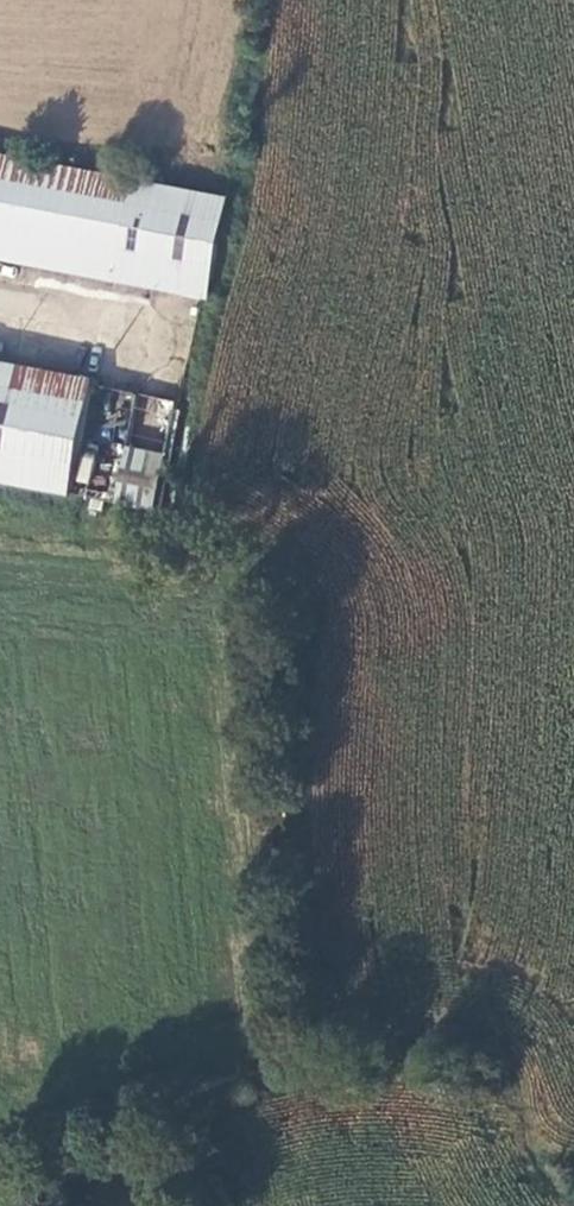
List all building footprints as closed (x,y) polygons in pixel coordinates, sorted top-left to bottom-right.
[(229,199),(0,156),(0,261),(211,297),(229,199)] [(0,363),(0,479),(72,494),(94,381),(0,363)] [(166,438),(174,403),(140,395),(127,443),(156,450),(160,436),(166,438)] [(155,509),(158,450),(118,448),(115,507),(155,509)]
